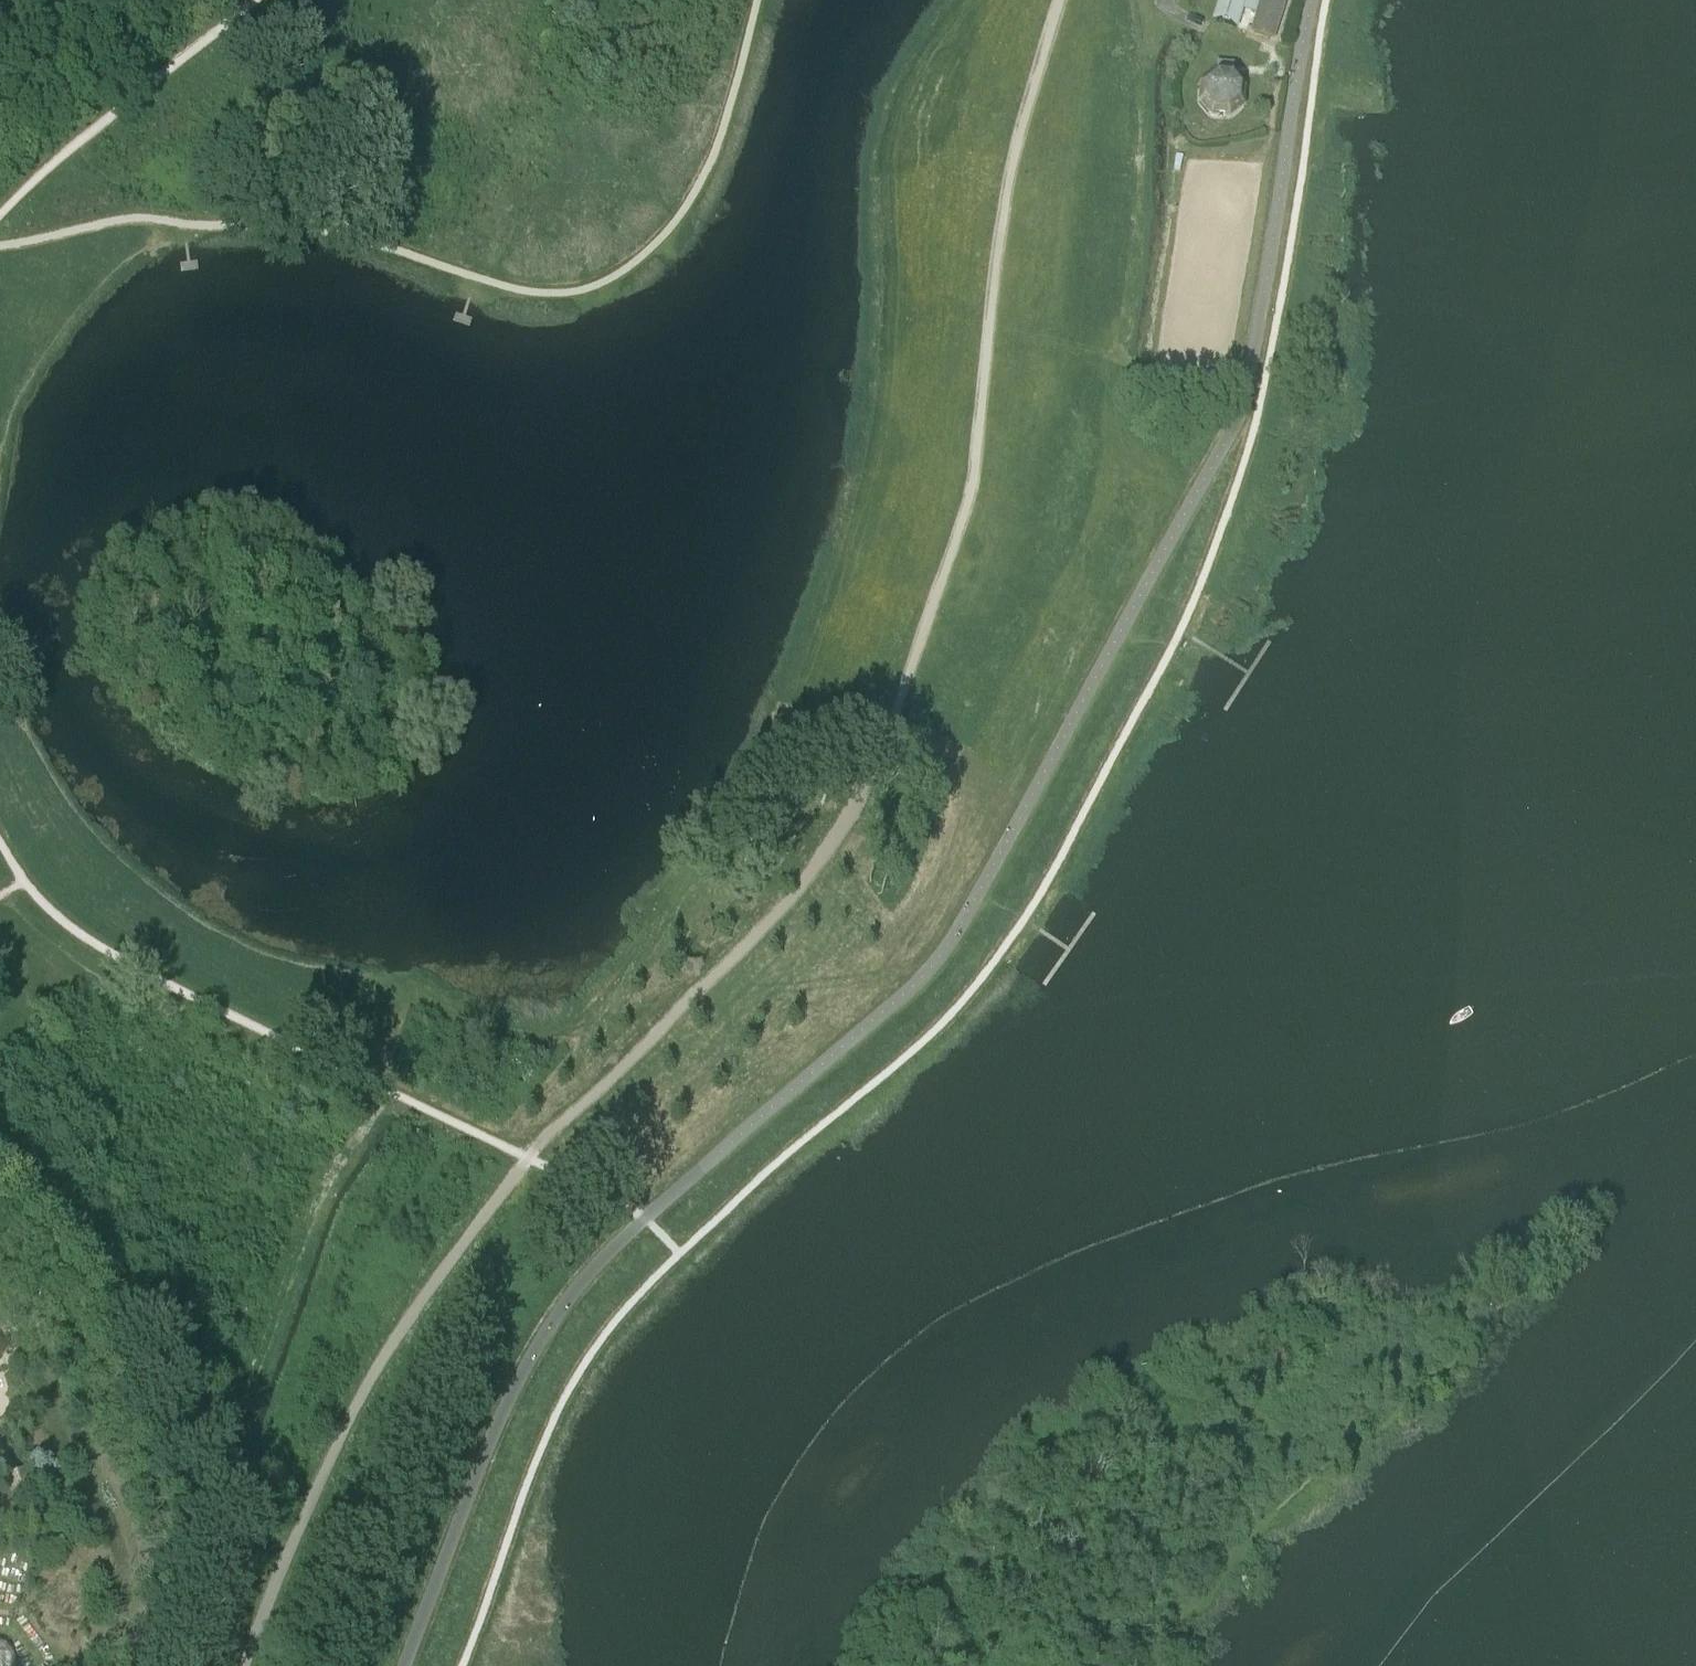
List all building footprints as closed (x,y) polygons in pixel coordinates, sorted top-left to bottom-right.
[(1237,29),(1242,11),(1255,15),(1249,33),(1275,41),(1287,0),(1219,0),(1213,21),(1237,29)] [(1245,108),(1247,89),(1236,74),(1214,72),(1201,85),(1198,85),(1197,90),(1200,91),(1199,101),(1209,118),(1232,121),(1245,108)] [(27,1469),(2,1480),(14,1506),(39,1495),(27,1469)]
